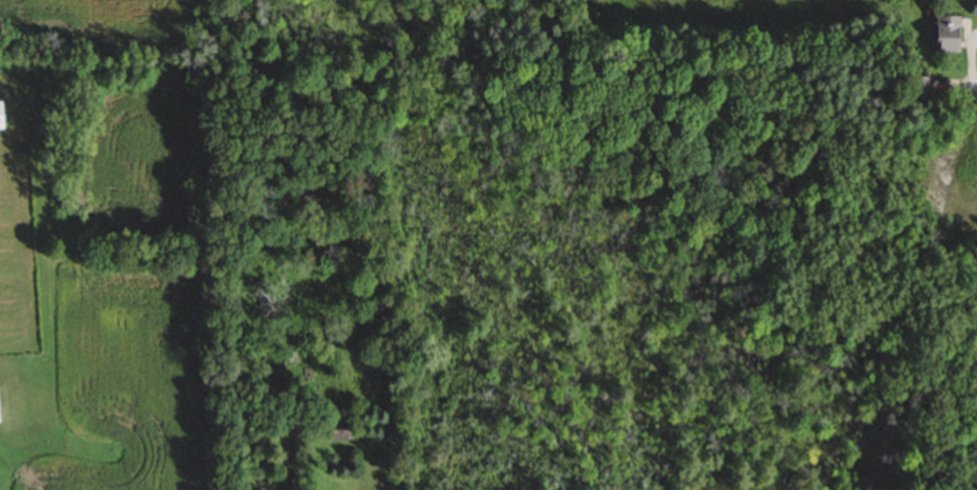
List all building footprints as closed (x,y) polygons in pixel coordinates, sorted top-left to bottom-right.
[(958,51),(958,15),(933,15),(933,51),(958,51)] [(909,104),(930,104),(930,75),(909,75),(909,104)] [(328,439),(351,439),(351,420),(328,420),(328,439)]
